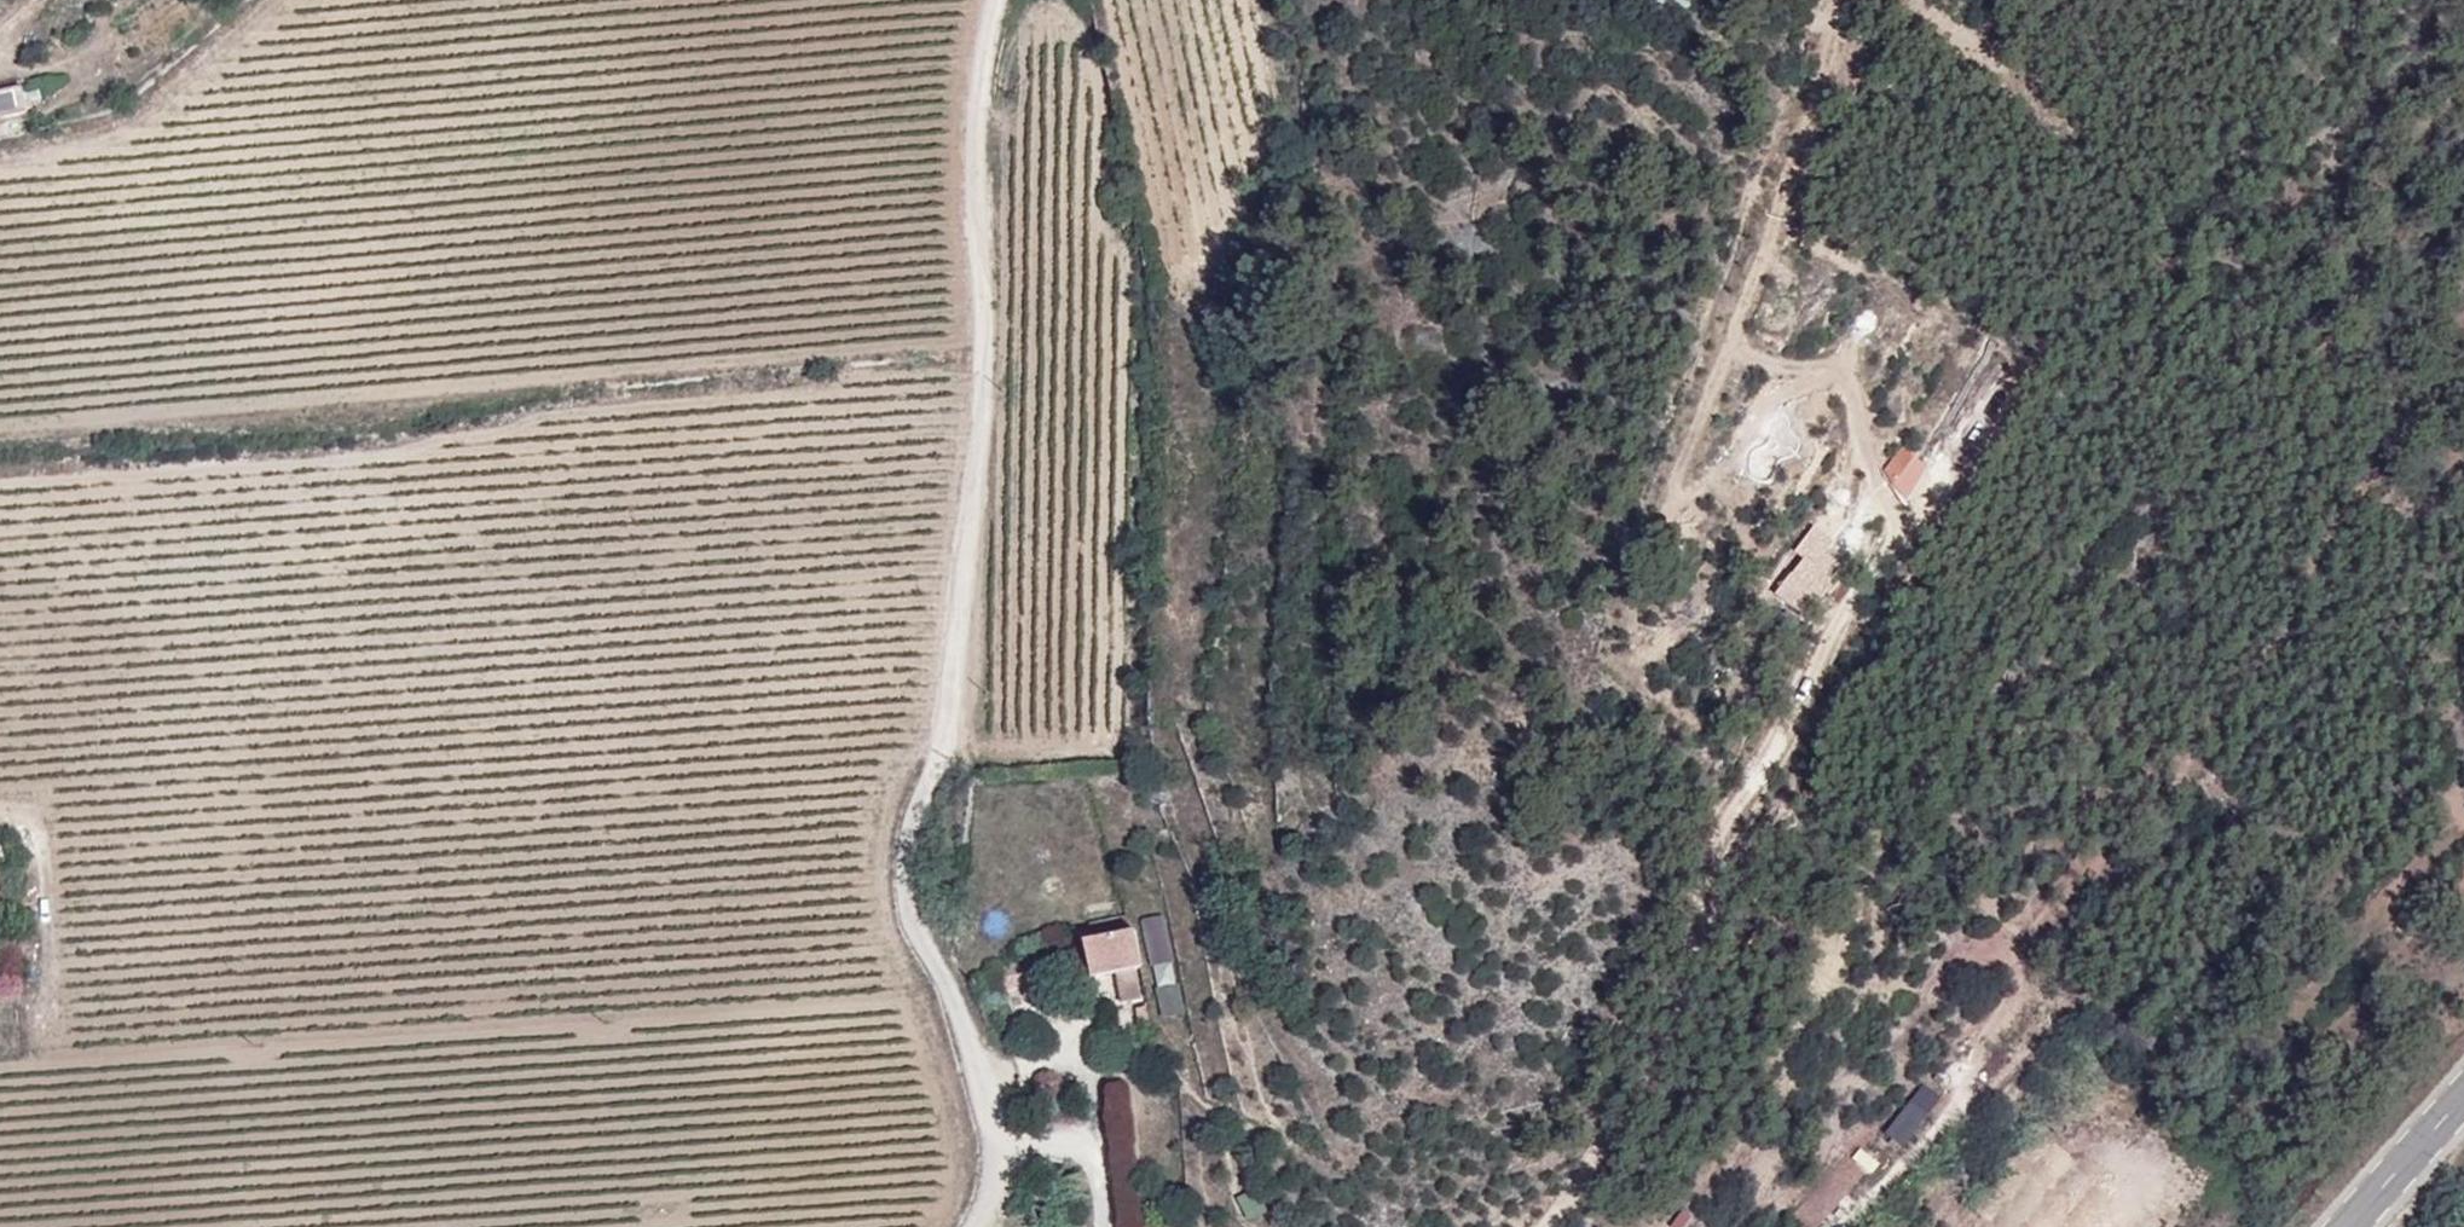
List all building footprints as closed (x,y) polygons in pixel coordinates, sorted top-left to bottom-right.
[(6,117),(27,113),(21,90),(0,94),(0,118),(6,117)] [(9,130),(6,117),(0,118),(0,132),(9,130)] [(1930,470),(1904,448),(1884,469),(1909,501),(1930,470)] [(1820,547),(1804,574),(1795,570),(1786,585),(1810,599),(1836,558),(1827,553),(1834,542),(1828,539),(1837,527),(1823,518),(1810,541),(1820,547)] [(1129,909),(1080,919),(1082,932),(1132,922),(1129,909)] [(1129,959),(1139,956),(1132,922),(1082,932),(1089,968),(1102,966),(1109,997),(1137,991),(1129,959)] [(1056,960),(1052,938),(1021,945),(1024,965),(1026,984),(1046,982),(1043,962),(1056,960)] [(1148,996),(1135,998),(1141,1026),(1154,1024),(1148,996)] [(1891,1126),(1908,1139),(1947,1092),(1930,1079),(1891,1126)]
